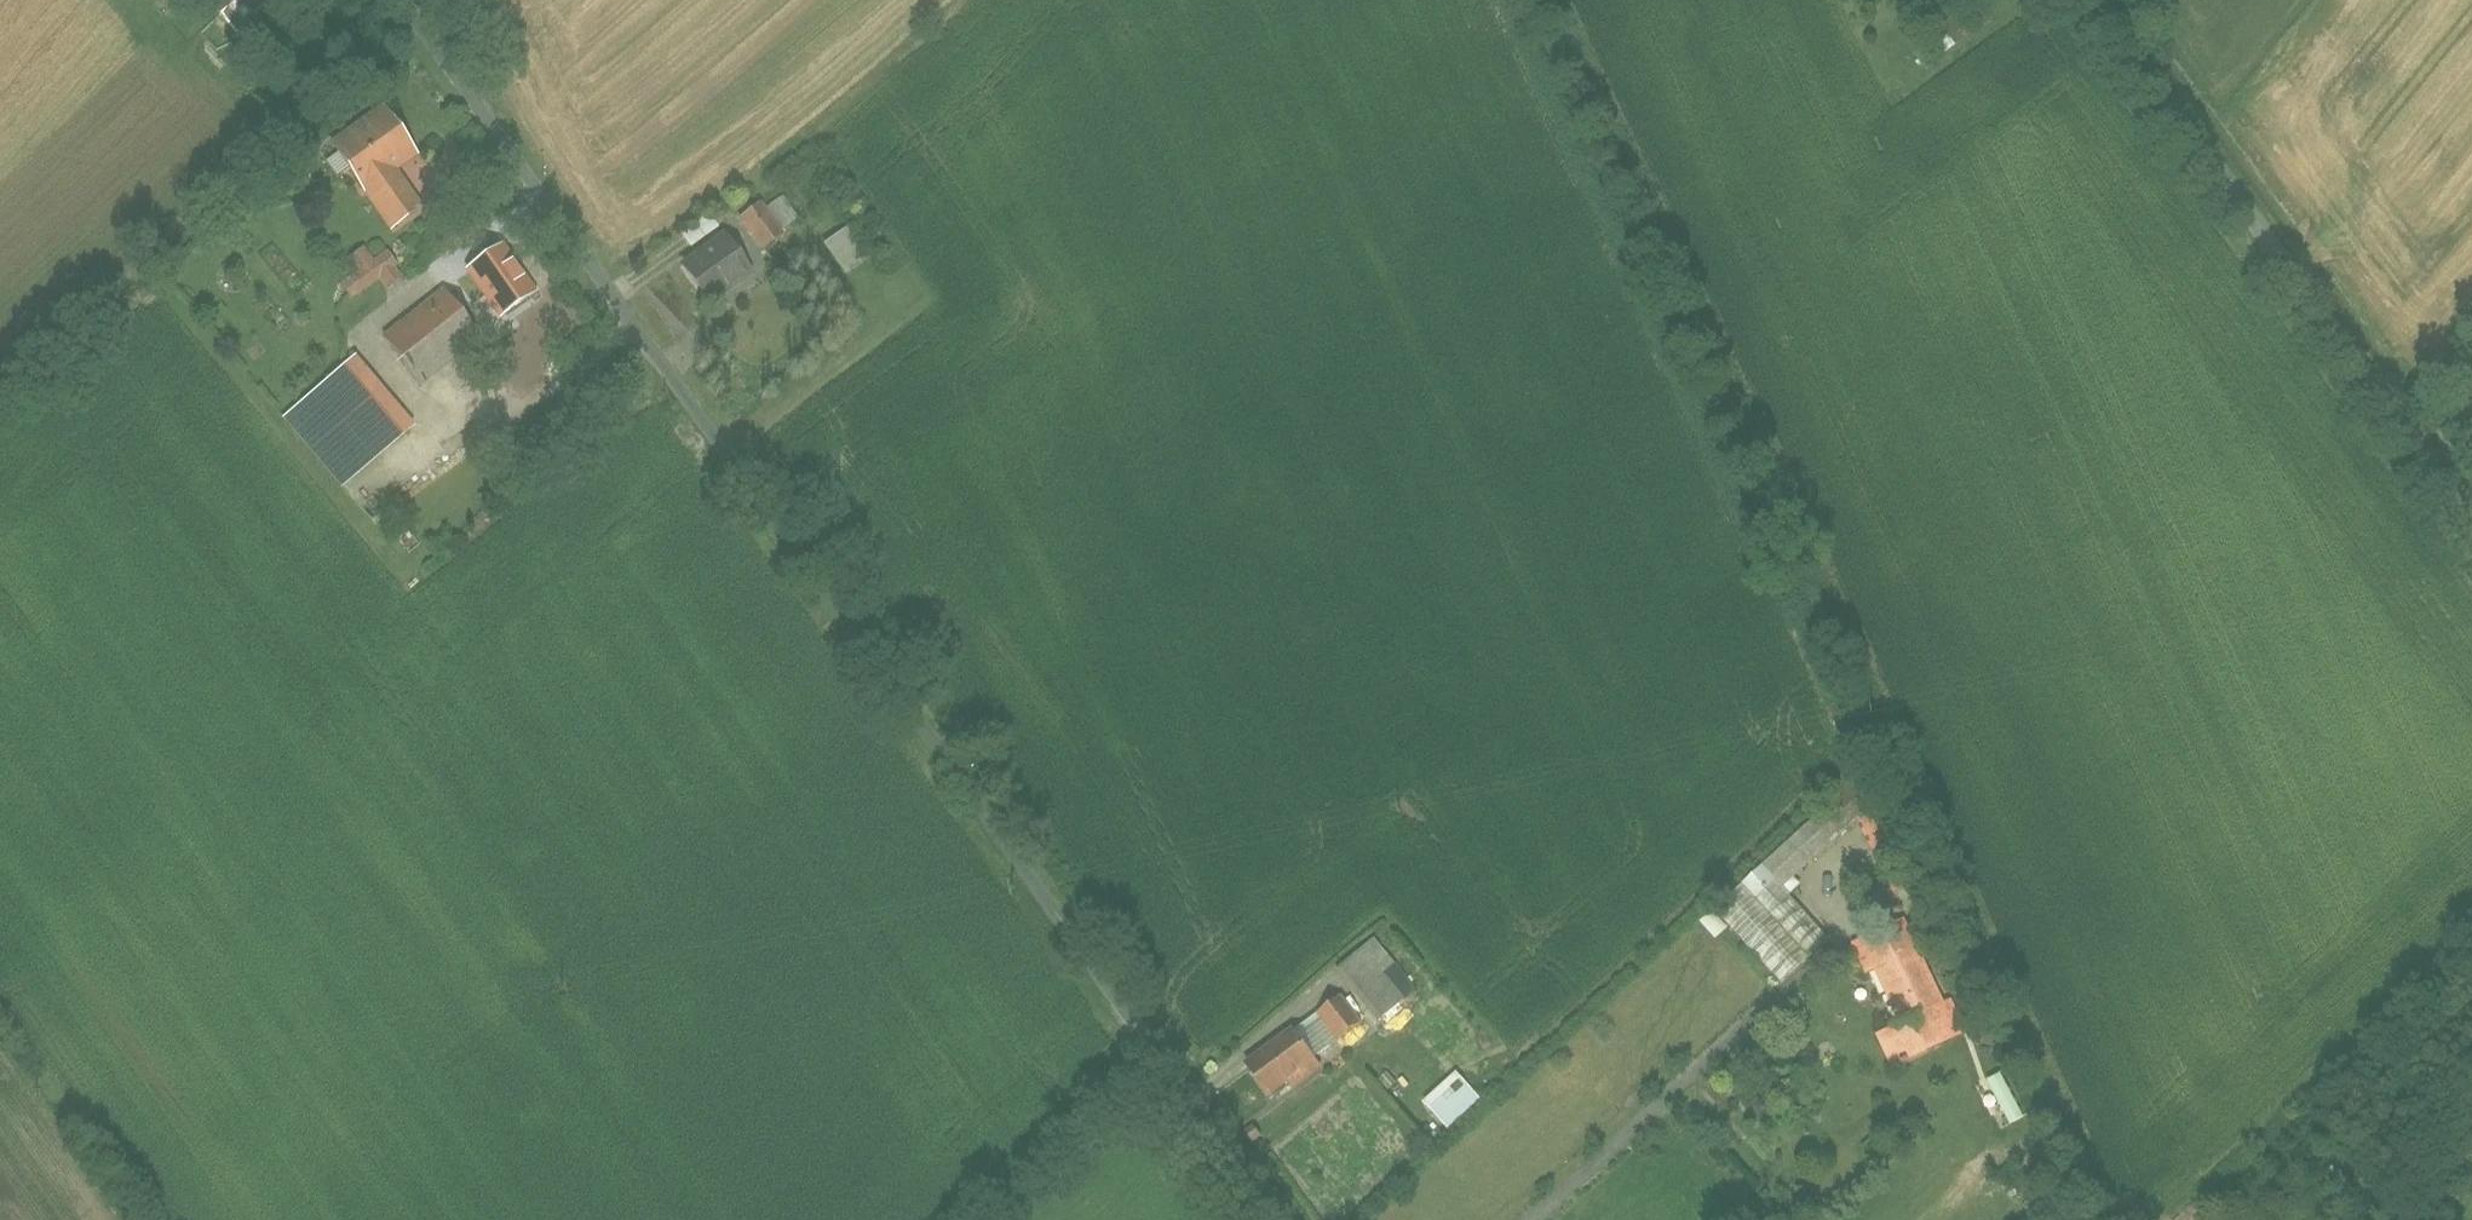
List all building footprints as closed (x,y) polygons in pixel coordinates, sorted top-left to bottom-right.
[(414,159),(388,123),(333,162),(388,239),(420,216),(390,176),(414,159)] [(790,220),(778,205),(763,216),(759,210),(737,227),(756,252),(779,234),(776,231),(790,220)] [(844,232),(822,250),(844,278),(867,260),(844,232)] [(750,270),(726,237),(678,271),(702,304),(750,270)] [(396,271),(385,255),(372,264),(363,251),(345,263),(354,275),(337,287),(348,302),(379,282),(385,290),(398,281),(391,272),(396,271)] [(530,299),(494,254),(461,280),(496,325),(530,299)] [(486,339),(446,289),(384,338),(424,388),(486,339)] [(408,433),(349,364),(290,414),(349,483),(408,433)] [(1764,865),(1783,887),(1835,841),(1816,819),(1764,865)] [(1764,865),(1717,907),(1782,980),(1828,938),(1783,887),(1764,865)] [(1707,921),(1721,937),(1733,926),(1718,910),(1707,921)] [(1875,970),(1900,1022),(1941,1002),(1900,919),(1852,943),(1867,974),(1875,970)] [(1374,940),(1337,970),(1378,1021),(1415,991),(1374,940)] [(1337,994),(1236,1067),(1266,1109),(1318,1071),(1311,1061),(1360,1025),(1337,994)] [(1875,1034),(1891,1068),(1964,1033),(1948,999),(1941,1002),(1900,1022),(1875,1034)] [(1455,1077),(1422,1106),(1445,1132),(1478,1103),(1455,1077)]
